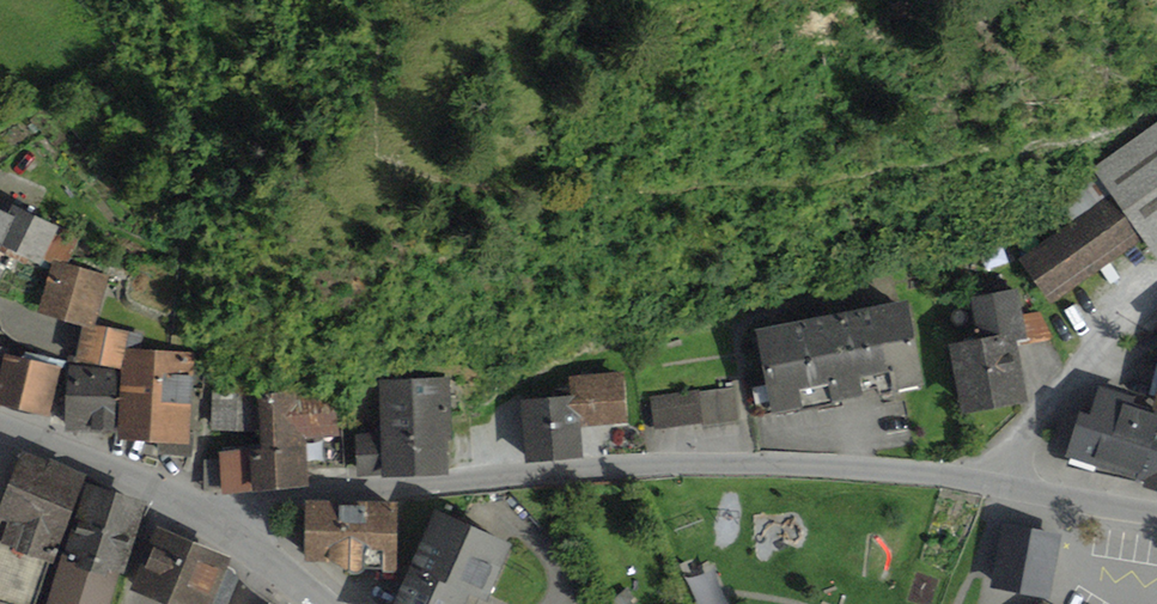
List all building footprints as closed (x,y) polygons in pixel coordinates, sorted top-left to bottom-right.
[(1020,259),(1051,303),(1143,239),(1156,259),(1156,125),(1093,170),(1097,177),(1058,205),(1071,223),(1020,259)] [(0,210),(0,254),(3,247),(42,265),(46,257),(55,259),(69,264),(81,237),(13,205),(9,214),(0,210)] [(69,264),(55,259),(39,314),(83,327),(95,331),(97,325),(111,276),(69,264)] [(978,341),(949,346),(963,415),(1028,402),(1017,347),(1016,342),(1029,339),(1024,313),(1018,288),(969,298),(978,341)] [(908,301),(755,332),(773,417),(925,387),(908,301)] [(1040,312),(1024,313),(1029,339),(1016,342),(1017,347),(1054,340),(1040,312)] [(97,325),(95,331),(83,327),(77,363),(123,370),(124,348),(145,349),(147,335),(97,325)] [(194,352),(145,349),(124,348),(123,370),(120,435),(119,441),(160,443),(159,454),(192,456),(194,432),(190,432),(194,352)] [(4,355),(0,373),(0,406),(51,417),(65,361),(25,353),(24,359),(4,355)] [(123,370),(70,366),(66,434),(120,435),(123,370)] [(571,398),(523,401),(527,463),(584,459),(581,428),(629,424),(625,372),(569,376),(571,398)] [(451,377),(380,380),(382,435),(358,436),(360,474),(385,473),(385,477),(449,474),(447,443),(454,443),(451,377)] [(1081,412),(1066,457),(1147,482),(1145,488),(1156,492),(1156,412),(1153,411),(1156,402),(1099,384),(1089,414),(1081,412)] [(735,387),(652,397),(656,430),(739,420),(735,387)] [(250,391),(212,390),(211,431),(249,432),(250,391)] [(336,390),(258,395),(260,451),(220,453),(220,459),(222,489),(222,496),(253,493),(253,495),(310,488),(309,470),(347,468),(343,423),(339,423),(336,390)] [(23,453),(0,510),(0,522),(3,523),(0,531),(0,603),(38,603),(52,564),(55,565),(88,477),(23,453)] [(222,489),(220,459),(204,460),(204,490),(222,489)] [(149,503),(87,483),(64,556),(121,574),(125,576),(149,503)] [(399,503),(306,502),(306,565),(333,564),(350,576),(357,578),(362,576),(366,571),(383,572),(384,574),(398,574),(399,503)] [(408,566),(469,593),(488,601),(514,542),(434,508),(408,566)] [(1061,533),(1002,524),(992,589),(1051,599),(1061,533)] [(158,527),(132,591),(164,603),(227,603),(239,576),(227,571),(232,558),(158,527)] [(64,556),(48,603),(112,603),(121,574),(64,556)] [(690,567),(704,603),(730,593),(716,557),(690,567)] [(408,566),(392,603),(464,603),(469,593),(408,566)]
